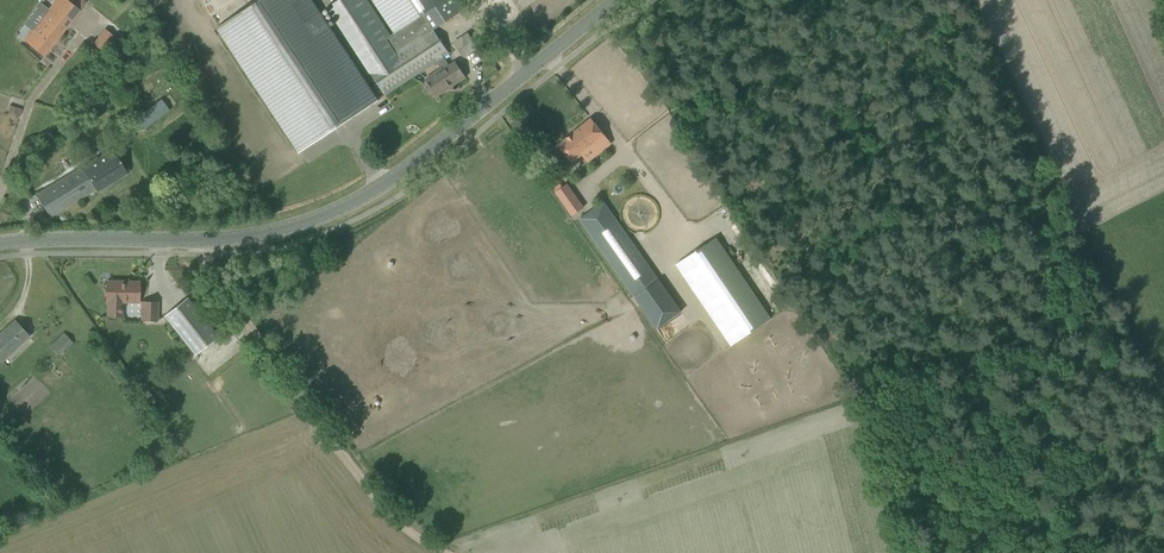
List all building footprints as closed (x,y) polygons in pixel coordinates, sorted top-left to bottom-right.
[(86,2),(83,0),(56,0),(49,9),(41,3),(35,11),(42,17),(32,31),(24,40),(43,57),(86,2)] [(217,27),(300,152),(378,100),(312,0),(259,0),(217,27)] [(443,57),(449,53),(433,30),(464,9),(458,0),(373,0),(395,34),(392,36),(368,0),(338,0),(327,7),(384,94),(437,62),(443,57)] [(92,41),(104,52),(116,37),(104,27),(92,41)] [(454,42),(464,56),(477,47),(468,33),(454,42)] [(437,62),(441,70),(427,79),(429,83),(428,83),(430,86),(430,85),(432,87),(430,89),(433,93),(435,93),(437,95),(465,77),(455,62),(449,66),(443,57),(437,62)] [(145,128),(168,110),(160,100),(137,118),(145,128)] [(611,143),(591,118),(559,144),(572,162),(582,154),(588,161),(611,143)] [(97,191),(127,173),(112,148),(37,193),(51,216),(83,196),(82,194),(94,186),(97,191)] [(564,187),(555,193),(561,201),(569,195),(564,187)] [(604,201),(578,219),(657,330),(682,313),(604,201)] [(717,236),(675,264),(730,345),(772,317),(717,236)] [(106,301),(106,316),(122,317),(122,312),(123,302),(139,302),(139,296),(139,292),(141,291),(141,287),(139,286),(139,284),(122,284),(122,281),(107,281),(107,293),(106,301)] [(218,337),(187,298),(165,316),(195,355),(218,337)] [(157,321),(157,302),(142,302),(142,321),(157,321)] [(15,321),(0,335),(0,359),(1,361),(29,336),(15,321)] [(59,355),(73,343),(65,334),(51,346),(59,355)]
